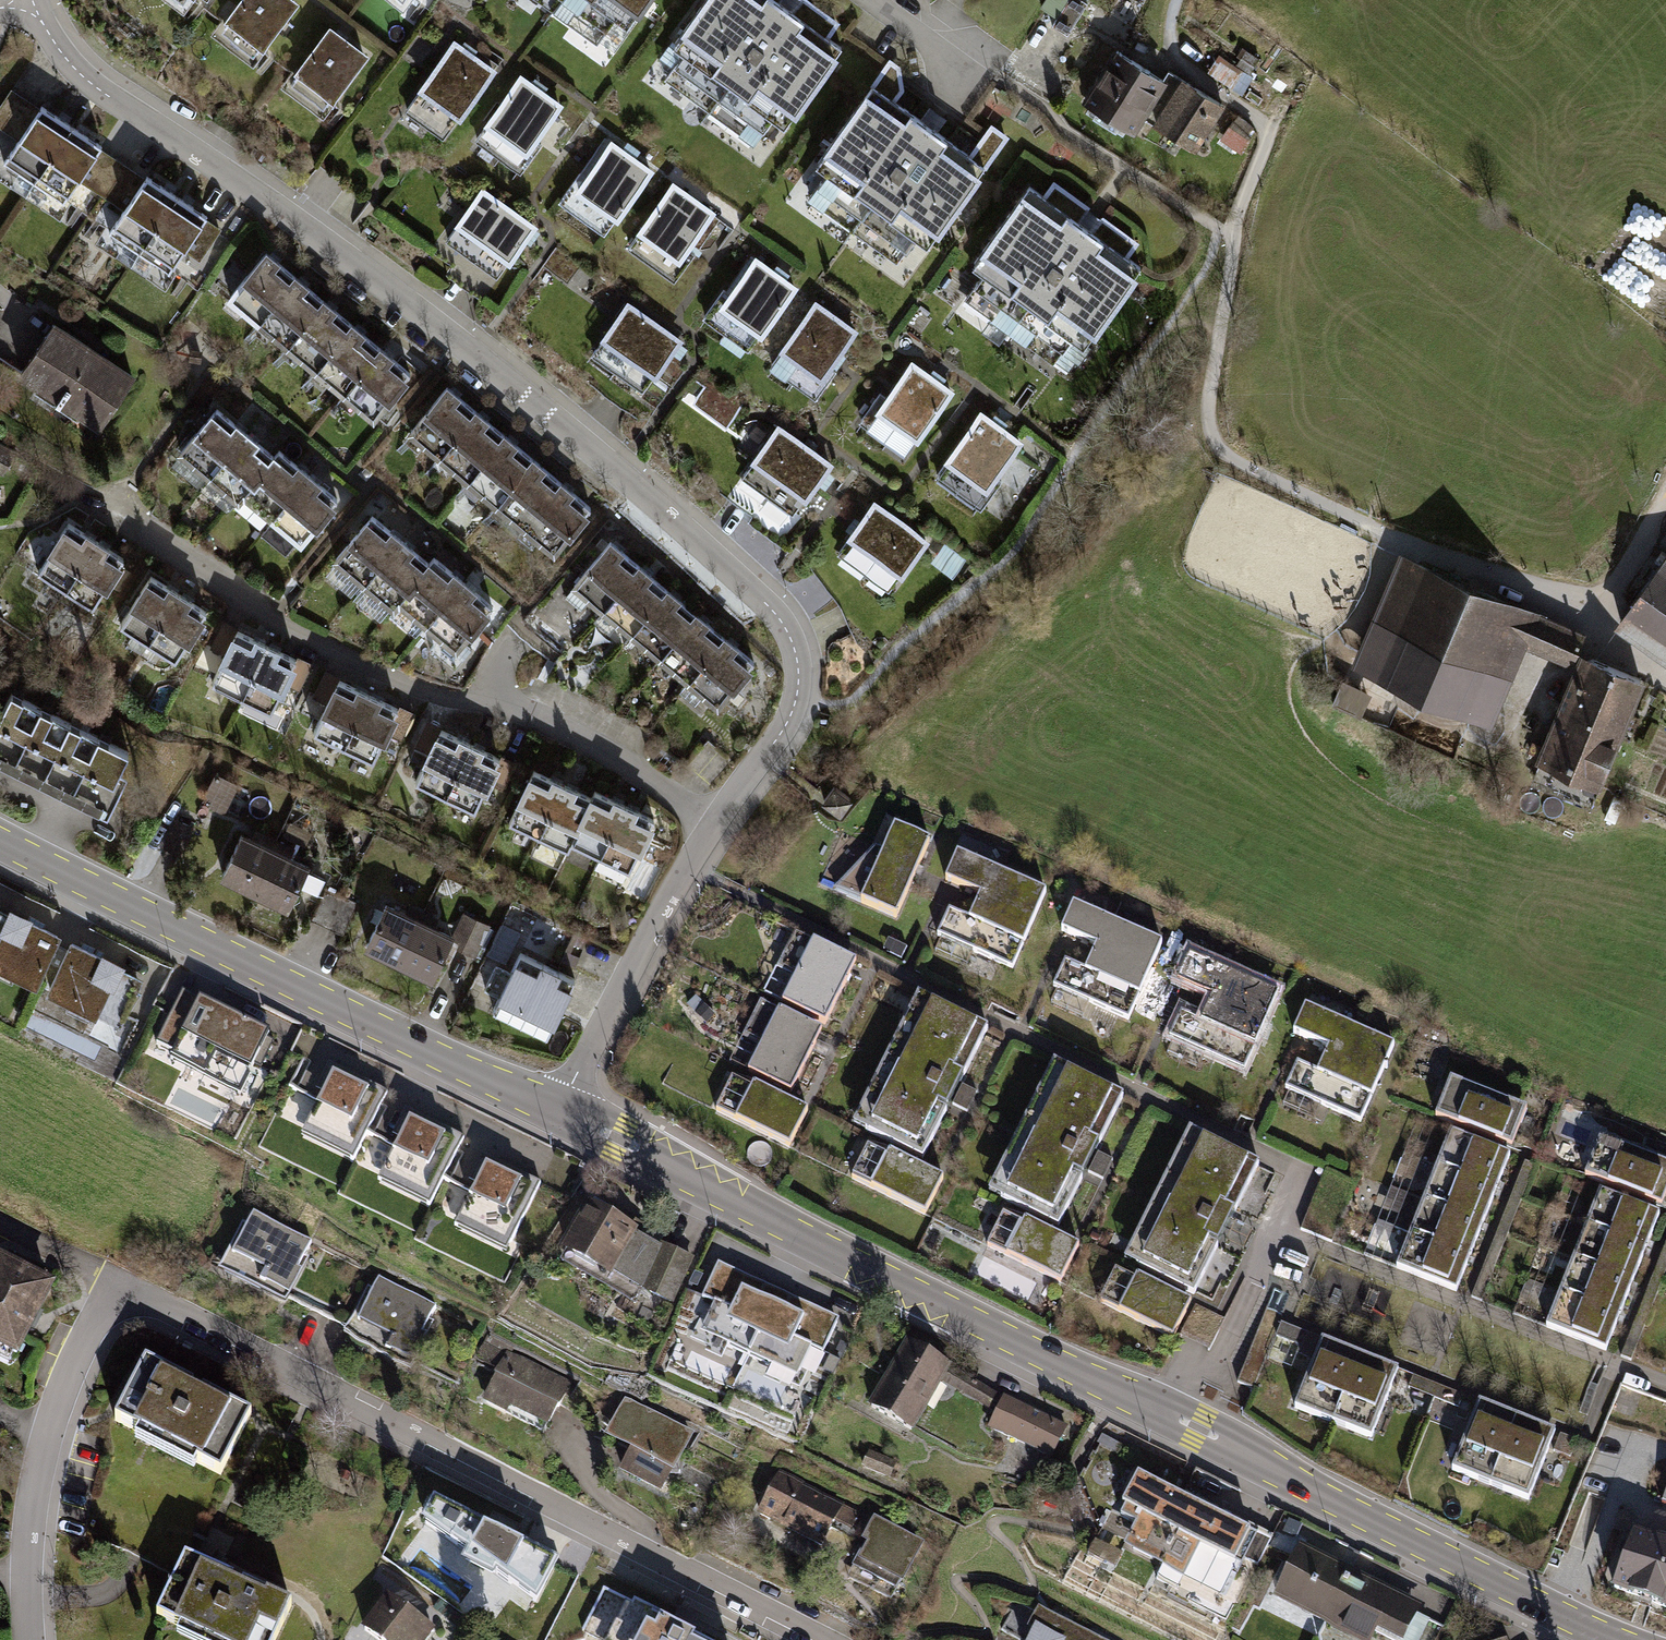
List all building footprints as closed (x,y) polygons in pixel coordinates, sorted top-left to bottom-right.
[(298,0),(237,0),(220,22),(259,51),(299,1),(298,0)] [(596,44),(617,16),(629,25),(647,0),(537,0),(596,44)] [(672,39),(686,50),(666,79),(753,144),(772,114),(786,124),(843,46),(829,35),(840,20),(812,0),(700,0),(672,39)] [(1084,0),(1045,0),(1040,8),(1050,13),(1045,22),(1068,36),(1088,3),(1084,0)] [(368,54),(329,24),(290,75),(328,105),(368,54)] [(492,74),(454,44),(414,95),(453,125),(492,74)] [(1168,78),(1116,46),(1084,100),(1137,133),(1168,78)] [(561,104),(522,74),(482,125),(521,155),(561,104)] [(1225,103),(1182,74),(1154,123),(1194,148),(1225,103)] [(985,166),(871,83),(815,160),(826,168),(806,199),(896,264),(917,236),(930,244),(985,166)] [(1,161),(63,203),(79,178),(101,194),(121,162),(99,148),(102,144),(40,105),(38,107),(10,88),(0,104),(0,127),(17,138),(1,161)] [(1250,135),(1233,121),(1221,139),(1239,152),(1250,135)] [(647,171),(609,141),(569,192),(607,221),(647,171)] [(123,208),(106,233),(166,272),(182,248),(200,261),(221,230),(203,218),(206,214),(146,173),(143,177),(121,162),(101,194),(123,208)] [(1044,194),(1028,183),(974,260),(985,268),(965,299),(1055,363),(1074,333),(1087,342),(1144,265),(1129,254),(1140,241),(1054,180),(1044,194)] [(536,227),(484,186),(457,220),(509,261),(536,227)] [(711,218),(673,188),(633,239),(672,268),(711,218)] [(265,246),(225,294),(374,419),(414,370),(265,246)] [(792,291),(753,261),(714,312),(752,342),(792,291)] [(682,339),(627,299),(602,335),(656,376),(682,339)] [(852,333),(814,303),(774,354),(813,384),(852,333)] [(137,372),(52,318),(14,375),(100,429),(137,372)] [(952,392),(913,362),(874,413),(912,443),(952,392)] [(446,381),(407,429),(554,555),(594,508),(446,381)] [(275,452),(215,402),(176,453),(237,503),(242,498),(300,545),(338,499),(277,449),(275,452)] [(1021,442),(983,412),(943,463),(981,493),(1021,442)] [(835,462),(778,423),(740,477),(800,516),(835,462)] [(0,441),(0,473),(3,474),(16,449),(0,441)] [(928,540),(876,502),(839,553),(891,591),(928,540)] [(429,561),(368,513),(330,559),(392,610),(399,603),(456,652),(495,606),(432,556),(429,561)] [(66,521),(35,569),(93,608),(124,558),(105,546),(108,542),(84,527),(82,531),(66,521)] [(757,658),(612,533),(571,580),(716,706),(757,658)] [(1399,550),(1350,662),(1494,721),(1527,647),(1569,665),(1581,634),(1399,550)] [(1624,605),(1665,638),(1665,552),(1624,605)] [(147,575),(118,622),(177,660),(206,611),(189,601),(191,597),(166,582),(164,585),(147,575)] [(234,630),(209,681),(272,711),(296,660),(277,651),(279,646),(254,635),(252,638),(234,630)] [(1583,652),(1532,758),(1592,787),(1644,681),(1583,652)] [(337,680),(313,730),(374,759),(398,709),(379,699),(380,696),(355,684),(353,688),(337,680)] [(0,709),(0,761),(105,814),(123,781),(114,776),(126,752),(8,692),(0,709)] [(438,728),(413,781),(477,809),(502,760),(482,749),(484,745),(458,735),(456,738),(438,728)] [(532,769),(507,822),(567,853),(572,842),(592,797),(575,790),(577,787),(551,774),(550,778),(532,769)] [(220,773),(207,800),(228,809),(240,782),(220,773)] [(611,797),(595,790),(592,797),(572,842),(631,870),(655,819),(636,811),(638,807),(612,793),(611,797)] [(848,804),(829,791),(816,810),(835,823),(848,804)] [(928,841),(891,826),(880,851),(875,847),(834,891),(897,918),(928,841)] [(242,831),(218,879),(251,894),(277,837),(255,828),(252,835),(242,831)] [(295,845),(277,837),(251,894),(286,911),(309,862),(291,854),(295,845)] [(1047,892),(958,851),(947,882),(983,895),(971,919),(949,909),(938,936),(1014,968),(1047,892)] [(382,896),(357,949),(394,969),(420,913),(382,896)] [(1164,944),(1072,903),(1063,930),(1098,946),(1087,968),(1066,960),(1055,987),(1129,1019),(1164,944)] [(33,980),(54,936),(0,910),(0,964),(33,980)] [(462,911),(455,929),(462,932),(455,946),(476,957),(491,925),(462,911)] [(455,929),(420,913),(394,969),(434,989),(455,946),(462,932),(455,929)] [(856,961),(796,932),(779,968),(800,976),(786,1001),(826,1021),(856,961)] [(70,944),(49,987),(117,1021),(138,978),(70,944)] [(520,952),(490,1011),(548,1037),(577,978),(520,952)] [(1280,999),(1191,955),(1179,983),(1214,998),(1205,1021),(1182,1011),(1169,1040),(1247,1073),(1280,999)] [(190,992),(162,1048),(206,1070),(219,1044),(234,1051),(249,1020),(190,992)] [(989,1028),(920,995),(856,1126),(922,1159),(989,1028)] [(822,1030),(762,1000),(747,1029),(765,1038),(746,1072),(792,1094),(822,1030)] [(1396,1045),(1303,1008),(1294,1033),(1330,1048),(1320,1073),(1297,1061),(1286,1089),(1366,1125),(1396,1045)] [(1126,1097),(1055,1061),(990,1190),(1059,1229),(1126,1097)] [(382,1099),(333,1074),(302,1135),(351,1160),(382,1099)] [(1530,1112),(1450,1079),(1435,1116),(1455,1124),(1399,1266),(1459,1292),(1530,1112)] [(809,1112),(755,1084),(751,1091),(732,1081),(717,1112),(791,1146),(809,1112)] [(458,1145),(409,1121),(380,1181),(429,1205),(458,1145)] [(1259,1166),(1191,1131),(1127,1261),(1193,1294),(1259,1166)] [(1602,1138),(1586,1180),(1605,1187),(1552,1326),(1610,1351),(1665,1201),(1665,1163),(1602,1138)] [(886,1158),(868,1148),(853,1180),(925,1214),(944,1179),(889,1152),(886,1158)] [(505,1253),(535,1190),(485,1166),(455,1228),(505,1253)] [(1399,1229),(1408,1233),(1424,1201),(1415,1196),(1399,1229)] [(587,1201),(554,1259),(632,1302),(638,1292),(672,1307),(695,1259),(660,1241),(658,1246),(636,1234),(639,1229),(587,1201)] [(242,1222),(217,1269),(285,1305),(309,1259),(305,1256),(312,1242),(253,1211),(247,1224),(242,1222)] [(1021,1225),(1003,1215),(989,1247),(1062,1283),(1080,1247),(1025,1219),(1021,1225)] [(0,1256),(0,1349),(18,1358),(56,1284),(0,1255),(0,1256)] [(712,1305),(698,1334),(797,1380),(812,1348),(822,1353),(837,1321),(717,1266),(701,1300),(712,1305)] [(1136,1282),(1116,1270),(1102,1302),(1175,1339),(1193,1302),(1139,1276),(1136,1282)] [(368,1287),(344,1332),(388,1355),(392,1347),(415,1359),(435,1322),(430,1320),(437,1307),(387,1281),(379,1277),(372,1289),(368,1287)] [(497,1372),(482,1404),(506,1416),(510,1409),(550,1430),(575,1381),(487,1338),(475,1361),(497,1372)] [(906,1338),(866,1409),(914,1434),(942,1383),(995,1411),(987,1428),(1054,1462),(1069,1427),(906,1338)] [(1361,1357),(1324,1342),(1299,1410),(1337,1424),(1361,1357)] [(1396,1371),(1361,1357),(1337,1424),(1370,1436),(1396,1371)] [(144,1359),(113,1420),(137,1432),(134,1438),(193,1468),(195,1463),(220,1475),(251,1414),(201,1388),(199,1393),(190,1388),(192,1384),(144,1359)] [(696,1437),(625,1401),(604,1442),(630,1455),(619,1475),(662,1497),(696,1437)] [(1517,1421),(1479,1405),(1453,1472),(1492,1486),(1517,1421)] [(1555,1435),(1517,1421),(1492,1486),(1530,1501),(1555,1435)] [(780,1474),(757,1517),(821,1549),(844,1506),(780,1474)] [(1138,1476),(1119,1516),(1139,1527),(1127,1549),(1184,1577),(1200,1545),(1240,1564),(1253,1533),(1138,1476)] [(559,1561),(461,1514),(447,1544),(465,1558),(460,1568),(495,1585),(497,1580),(535,1607),(559,1561)] [(925,1545),(874,1519),(862,1543),(867,1547),(856,1572),(899,1592),(925,1545)] [(1631,1531),(1612,1583),(1665,1602),(1665,1544),(1631,1531)] [(1274,1600),(1359,1639),(1373,1639),(1377,1630),(1396,1639),(1408,1639),(1424,1606),(1301,1545),(1274,1600)] [(154,1617),(178,1629),(175,1636),(184,1639),(275,1639),(291,1607),(183,1556),(154,1617)] [(571,1624),(600,1639),(726,1639),(727,1638),(599,1568),(571,1624)] [(361,1630),(374,1639),(429,1639),(436,1631),(386,1595),(361,1630)] [(1026,1639),(1106,1639),(1042,1609),(1026,1639)]
